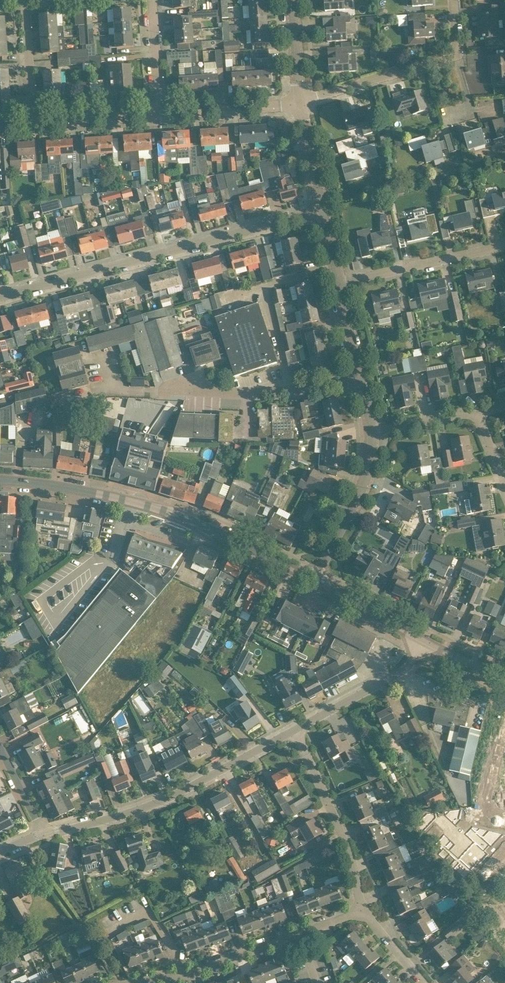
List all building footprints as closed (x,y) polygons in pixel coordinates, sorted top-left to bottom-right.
[(174,8),(184,7),(189,7),(189,0),(174,0),(174,8)] [(221,7),(224,7),(224,9),(227,9),(227,8),(233,7),(233,5),(227,6),(227,0),(233,0),(221,0),(221,7)] [(325,11),(345,10),(344,0),(324,0),(325,11)] [(250,7),(251,19),(266,18),(265,5),(250,7)] [(247,11),(247,7),(245,6),(233,7),(227,8),(227,9),(224,9),(224,7),(221,7),(222,18),(228,17),(228,13),(247,11)] [(499,7),(488,7),(485,8),(486,15),(478,15),(478,16),(480,16),(481,25),(479,25),(480,38),(497,37),(495,15),(499,15),(499,7)] [(75,14),(76,26),(85,25),(84,13),(83,13),(83,9),(78,9),(79,14),(75,14)] [(114,10),(115,23),(130,22),(129,9),(114,10)] [(40,15),(41,28),(61,27),(60,14),(40,15)] [(427,25),(426,14),(407,15),(409,45),(411,45),(425,43),(425,38),(435,37),(434,24),(427,25)] [(175,19),(176,31),(202,29),(201,24),(191,25),(191,19),(190,17),(175,19)] [(349,17),(343,17),(341,17),(333,18),(334,28),(326,29),(327,42),(347,40),(347,35),(356,34),(355,17),(350,18),(350,17),(349,17)] [(377,25),(376,17),(366,17),(366,25),(377,25)] [(246,31),(246,32),(267,30),(266,18),(251,19),(252,31),(246,31)] [(130,22),(115,23),(108,23),(108,29),(115,29),(116,35),(131,34),(130,22)] [(222,23),(223,33),(230,33),(230,32),(241,31),(240,25),(229,26),(229,22),(222,23)] [(41,28),(42,41),(64,39),(64,31),(62,31),(61,27),(41,28)] [(177,44),(193,43),(192,37),(202,37),(202,29),(176,31),(177,44)] [(267,30),(246,32),(247,44),(252,43),(252,44),(268,43),(267,30)] [(224,41),(224,46),(225,46),(225,53),(240,52),(240,41),(230,42),(230,33),(223,33),(224,41)] [(131,34),(116,35),(108,36),(109,49),(132,47),(131,34)] [(69,50),(70,58),(88,57),(89,64),(102,63),(101,56),(90,57),(89,45),(86,45),(86,38),(85,38),(85,37),(82,37),(82,39),(80,39),(81,45),(83,45),(83,50),(69,50)] [(64,39),(42,41),(43,53),(58,52),(58,51),(66,51),(65,39),(64,39)] [(350,48),(346,48),(342,48),(336,49),(336,60),(329,60),(329,73),(349,72),(349,71),(357,70),(356,53),(360,53),(360,47),(350,48)] [(256,51),(256,52),(257,60),(270,58),(269,49),(256,51)] [(180,64),(184,64),(191,63),(190,51),(179,52),(180,64)] [(251,66),(245,67),(245,73),(247,87),(259,86),(258,72),(257,66),(257,60),(256,52),(251,53),(251,59),(251,66)] [(499,57),(490,58),(490,69),(493,69),(494,84),(499,84),(499,85),(504,84),(504,57),(499,57)] [(245,73),(245,67),(245,60),(242,61),(242,67),(233,68),(226,68),(227,81),(233,80),(234,88),(247,87),(245,73)] [(50,62),(40,63),(41,71),(51,70),(50,62)] [(109,68),(110,80),(131,79),(130,66),(123,66),(123,64),(122,63),(105,64),(105,68),(109,68)] [(191,63),(184,64),(185,78),(180,78),(181,91),(193,91),(192,77),(191,63)] [(197,63),(191,63),(192,77),(193,91),(206,90),(205,76),(204,70),(200,67),(197,67),(197,63)] [(258,72),(259,86),(271,85),(270,65),(257,66),(258,72)] [(223,68),(204,70),(205,76),(206,90),(218,89),(218,81),(224,81),(223,68)] [(8,86),(7,71),(0,72),(0,87),(8,86)] [(45,73),(45,85),(61,84),(60,71),(45,73)] [(131,79),(110,80),(110,81),(116,80),(116,87),(111,87),(112,93),(117,92),(117,93),(131,92),(131,79)] [(103,81),(91,82),(92,95),(104,94),(103,81)] [(91,82),(82,82),(83,95),(92,95),(91,82)] [(61,84),(45,85),(46,98),(62,97),(61,84)] [(8,86),(0,87),(0,102),(9,101),(8,86)] [(393,95),(395,104),(397,110),(402,108),(405,117),(417,113),(427,110),(421,91),(401,97),(400,93),(393,95)] [(348,130),(357,128),(362,126),(365,135),(373,133),(371,124),(372,124),(367,107),(344,114),(348,130)] [(485,124),(486,129),(464,135),(468,150),(486,145),(484,140),(491,138),(492,140),(504,136),(504,126),(503,118),(484,124),(485,124)] [(266,127),(253,128),(254,143),(274,141),(273,128),(267,129),(266,127)] [(254,143),(253,128),(240,129),(241,144),(254,143)] [(391,128),(384,130),(386,136),(393,134),(391,128)] [(228,129),(215,130),(216,145),(229,144),(228,129)] [(216,145),(215,130),(202,131),(203,146),(216,145)] [(189,132),(176,133),(177,149),(178,157),(178,159),(189,158),(190,158),(189,148),(190,148),(190,142),(189,132)] [(163,139),(157,140),(159,162),(165,161),(165,158),(178,157),(177,149),(176,133),(163,134),(163,139)] [(151,135),(138,136),(139,151),(152,150),(152,149),(152,145),(151,135)] [(126,152),(120,153),(120,162),(131,161),(132,172),(136,172),(141,171),(140,158),(140,157),(139,151),(138,136),(125,137),(125,147),(126,152)] [(424,136),(408,141),(411,151),(421,148),(426,163),(444,157),(442,150),(446,148),(443,141),(427,146),(424,136)] [(112,138),(99,139),(100,154),(113,153),(112,138)] [(339,153),(345,152),(355,149),(352,138),(336,143),(339,153)] [(87,151),(80,151),(81,164),(82,169),(92,168),(92,171),(101,170),(101,162),(101,161),(100,154),(99,139),(86,140),(87,151)] [(355,149),(345,152),(349,164),(341,166),(346,182),(364,176),(362,169),(367,167),(365,161),(378,157),(377,151),(381,150),(380,148),(386,146),(384,140),(378,142),(379,143),(374,144),(374,143),(355,149)] [(72,141),(60,142),(61,156),(61,164),(73,163),(72,155),(73,155),(72,141)] [(61,156),(60,142),(47,143),(48,160),(55,160),(56,164),(56,168),(62,168),(61,164),(61,156)] [(458,145),(454,146),(453,143),(447,146),(449,153),(456,151),(455,151),(460,149),(458,145)] [(19,155),(11,156),(11,165),(12,170),(21,169),(20,163),(35,162),(35,157),(35,154),(34,144),(18,145),(19,155)] [(504,154),(504,145),(497,146),(498,155),(504,154)] [(237,172),(238,171),(242,171),(242,161),(244,161),(242,148),(235,149),(237,172)] [(1,190),(6,190),(6,192),(11,192),(11,190),(12,190),(8,149),(0,150),(0,171),(1,190)] [(256,169),(260,168),(267,167),(273,166),(272,159),(260,162),(260,158),(259,151),(255,151),(255,158),(256,169)] [(206,156),(197,157),(199,178),(207,177),(206,156)] [(189,158),(191,179),(199,178),(197,157),(190,158),(189,158)] [(235,160),(228,161),(229,171),(236,171),(235,160)] [(35,165),(35,170),(36,182),(43,181),(42,164),(35,165)] [(42,164),(43,181),(50,181),(49,164),(42,164)] [(73,164),(75,182),(83,181),(81,164),(73,164)] [(267,167),(270,181),(273,191),(279,189),(280,192),(282,201),(288,199),(289,201),(299,198),(297,190),(295,190),(291,173),(283,175),(280,164),(273,166),(267,167)] [(264,183),(270,181),(267,167),(260,168),(264,183)] [(229,173),(224,174),(231,199),(239,196),(240,199),(243,211),(248,210),(249,212),(255,210),(255,208),(249,186),(238,189),(236,181),(232,183),(229,173)] [(169,183),(169,174),(160,174),(160,183),(169,183)] [(216,175),(224,205),(232,202),(231,199),(224,174),(216,175)] [(191,179),(183,180),(183,181),(188,199),(196,197),(191,179)] [(83,181),(75,182),(76,196),(81,195),(83,195),(83,188),(83,181)] [(182,188),(176,189),(179,201),(179,203),(180,203),(185,201),(185,199),(188,199),(183,181),(181,182),(182,188)] [(261,183),(249,186),(255,208),(266,205),(261,183)] [(141,187),(144,197),(146,196),(146,197),(149,211),(156,209),(152,196),(149,196),(146,186),(141,187)] [(145,201),(144,197),(141,187),(140,187),(140,189),(134,191),(137,203),(145,201)] [(207,190),(209,199),(214,219),(227,216),(224,205),(218,206),(213,188),(207,190)] [(131,189),(122,192),(124,199),(133,196),(131,189)] [(120,190),(101,193),(103,202),(121,197),(120,190)] [(481,209),(484,219),(501,215),(500,214),(495,215),(494,211),(504,208),(504,192),(492,194),(494,202),(487,204),(486,199),(479,200),(481,209)] [(97,206),(103,205),(104,204),(103,202),(101,193),(94,194),(97,206)] [(81,196),(60,199),(60,200),(62,209),(83,203),(81,196)] [(12,198),(13,206),(20,205),(20,197),(12,198)] [(214,219),(209,199),(197,202),(202,222),(214,219)] [(60,200),(41,205),(43,214),(62,209),(60,200)] [(382,200),(377,207),(384,212),(389,204),(382,200)] [(465,202),(467,213),(443,218),(444,221),(439,222),(441,231),(450,229),(450,233),(473,228),(471,220),(477,218),(473,200),(465,202)] [(11,206),(5,207),(8,217),(14,215),(11,206)] [(170,217),(167,206),(166,207),(164,210),(156,212),(158,220),(161,233),(174,230),(170,217)] [(168,210),(170,217),(174,230),(186,227),(181,207),(168,210)] [(135,225),(129,226),(129,227),(133,241),(145,237),(142,226),(148,224),(147,217),(143,217),(143,215),(133,218),(135,225)] [(364,238),(358,240),(362,258),(370,256),(369,251),(392,246),(388,231),(390,230),(386,215),(380,216),(381,232),(370,234),(371,237),(364,238)] [(407,242),(430,237),(429,235),(432,234),(432,233),(438,232),(434,215),(407,220),(410,233),(405,234),(407,242)] [(74,217),(65,219),(69,236),(69,237),(71,245),(80,243),(83,254),(95,251),(92,237),(90,229),(78,232),(74,217)] [(102,226),(90,229),(95,251),(108,247),(105,235),(111,234),(109,226),(107,217),(100,219),(102,226)] [(65,219),(57,221),(60,230),(48,233),(50,240),(56,261),(68,258),(63,238),(69,237),(69,236),(65,219)] [(129,227),(129,226),(127,219),(115,223),(115,225),(111,226),(114,235),(118,234),(120,244),(126,242),(126,244),(133,242),(133,241),(129,227)] [(56,261),(50,240),(38,243),(34,227),(33,228),(32,223),(26,225),(31,246),(38,244),(40,252),(44,264),(56,261)] [(2,272),(14,269),(15,272),(29,268),(26,255),(24,247),(30,246),(25,227),(24,224),(15,227),(16,229),(15,230),(19,245),(16,246),(17,249),(0,254),(0,265),(2,272)] [(396,231),(398,240),(405,239),(403,230),(396,231)] [(281,242),(284,254),(300,251),(297,239),(281,242)] [(264,246),(267,257),(267,259),(275,257),(272,244),(264,246)] [(256,249),(243,252),(247,266),(259,263),(264,281),(273,279),(267,259),(267,257),(258,259),(256,249)] [(276,261),(275,257),(267,259),(273,279),(285,276),(297,272),(295,265),(303,263),(303,262),(304,261),(303,255),(301,256),(300,251),(284,254),(287,266),(275,269),(274,262),(276,261)] [(233,267),(227,268),(229,276),(232,286),(233,289),(240,287),(235,270),(247,266),(243,252),(230,255),(233,267)] [(229,276),(227,268),(226,263),(220,265),(218,258),(212,260),(212,257),(205,259),(206,262),(205,262),(210,276),(222,273),(223,278),(229,276)] [(189,278),(191,288),(194,299),(202,297),(197,279),(210,276),(205,262),(193,265),(196,276),(189,278)] [(178,269),(163,273),(168,289),(182,285),(178,269)] [(466,275),(469,285),(470,293),(494,288),(495,293),(496,292),(491,269),(466,275)] [(168,289),(163,273),(149,277),(153,293),(168,289)] [(419,285),(421,295),(423,303),(448,297),(454,321),(463,319),(457,293),(448,295),(444,280),(419,285)] [(134,281),(120,285),(124,301),(138,297),(134,281)] [(296,287),(298,299),(314,296),(311,284),(296,287)] [(124,301),(120,285),(114,286),(113,285),(106,286),(107,288),(106,289),(110,304),(124,301)] [(194,299),(191,288),(183,290),(187,301),(194,299)] [(275,304),(280,303),(284,303),(281,290),(272,292),(275,304)] [(378,318),(379,320),(390,318),(389,312),(401,309),(397,290),(373,295),(378,318)] [(90,293),(76,297),(80,312),(81,319),(89,317),(88,312),(92,311),(91,309),(94,309),(90,293)] [(498,313),(504,312),(504,296),(504,293),(494,295),(498,313)] [(172,306),(171,302),(169,295),(160,298),(163,308),(172,306)] [(222,308),(218,295),(211,297),(214,310),(222,308)] [(298,299),(301,311),(317,308),(314,296),(298,299)] [(58,321),(61,332),(62,335),(70,333),(67,320),(80,316),(81,319),(80,312),(76,297),(62,300),(64,309),(56,312),(58,321)] [(213,318),(232,378),(233,378),(240,375),(248,375),(248,373),(258,369),(259,372),(266,367),(277,363),(277,364),(278,363),(259,303),(213,318)] [(45,305),(31,309),(35,324),(49,320),(45,305)] [(106,325),(108,332),(121,328),(119,321),(117,322),(113,305),(102,308),(102,309),(106,325)] [(317,308),(301,311),(304,323),(320,320),(317,308)] [(35,324),(31,309),(16,313),(20,328),(35,324)] [(95,328),(106,325),(102,309),(95,311),(98,321),(94,322),(95,328)] [(144,321),(140,309),(127,313),(127,314),(130,325),(144,321)] [(416,328),(412,312),(401,314),(405,330),(416,328)] [(0,317),(0,332),(12,329),(8,315),(0,317)] [(282,316),(278,317),(281,333),(286,332),(282,316)] [(159,320),(145,324),(159,369),(159,372),(183,364),(168,317),(159,320)] [(55,334),(61,332),(58,321),(52,323),(55,334)] [(124,327),(128,342),(136,340),(143,366),(141,366),(144,376),(149,374),(149,372),(159,369),(145,324),(144,321),(124,327)] [(286,325),(288,333),(300,330),(299,322),(286,325)] [(204,339),(189,343),(195,361),(199,359),(199,361),(208,359),(207,357),(218,353),(217,350),(213,336),(212,336),(211,334),(209,326),(199,329),(201,335),(203,334),(204,339)] [(103,350),(128,342),(124,327),(121,328),(108,332),(98,335),(100,341),(103,350)] [(23,330),(15,332),(18,346),(27,344),(23,330)] [(306,335),(309,347),(325,343),(322,331),(306,335)] [(15,339),(6,342),(6,344),(8,350),(17,348),(15,339)] [(8,350),(6,344),(6,342),(6,340),(0,342),(0,352),(8,350)] [(62,347),(59,340),(54,342),(56,349),(62,347)] [(306,360),(311,359),(327,355),(325,343),(309,347),(304,348),(306,360)] [(462,345),(453,347),(457,371),(464,370),(466,380),(467,380),(468,385),(470,395),(483,392),(481,378),(486,377),(485,367),(484,363),(483,363),(466,366),(465,360),(462,345)] [(49,370),(58,368),(58,370),(61,370),(62,374),(59,374),(63,391),(90,384),(85,368),(83,368),(82,364),(84,364),(80,347),(54,354),(54,356),(46,358),(49,370)] [(0,352),(0,363),(11,361),(8,350),(0,352)] [(422,354),(416,355),(420,372),(428,370),(427,368),(424,354),(422,354)] [(327,355),(311,359),(312,361),(314,371),(320,370),(330,367),(327,355)] [(412,374),(420,372),(416,355),(414,356),(408,357),(412,374)] [(293,363),(288,364),(291,376),(301,374),(298,362),(293,363)] [(497,369),(499,380),(504,378),(504,366),(497,369)] [(447,368),(428,372),(431,387),(432,392),(434,401),(448,399),(445,385),(450,383),(449,374),(448,369),(448,370),(447,368)] [(25,380),(15,382),(17,390),(35,386),(32,372),(23,374),(25,380)] [(413,376),(403,378),(394,380),(396,393),(397,393),(400,408),(413,405),(410,391),(416,390),(414,380),(413,376)] [(45,387),(16,394),(16,401),(17,414),(28,412),(28,408),(32,407),(49,403),(52,402),(48,387),(45,387)] [(320,416),(327,415),(340,412),(337,399),(324,402),(318,404),(320,416)] [(16,466),(17,446),(17,426),(17,414),(16,401),(0,406),(0,465),(16,466)] [(297,405),(300,415),(301,421),(309,419),(305,403),(297,405)] [(119,416),(118,405),(104,405),(104,416),(119,416)] [(259,437),(267,437),(267,442),(274,442),(274,439),(295,438),(294,409),(279,410),(279,409),(278,408),(278,407),(277,407),(276,407),(275,407),(274,407),(273,408),(273,409),(272,409),(272,410),(266,410),(266,411),(259,411),(259,437)] [(340,412),(327,415),(328,421),(322,423),(323,429),(330,427),(343,424),(340,412)] [(181,414),(175,431),(173,438),(219,440),(219,442),(233,442),(235,417),(237,417),(237,416),(181,414)] [(79,433),(86,434),(88,422),(81,421),(79,433)] [(53,427),(54,446),(62,446),(61,427),(53,427)] [(170,440),(124,427),(110,479),(156,491),(170,440)] [(25,468),(39,468),(40,446),(41,429),(38,429),(37,443),(38,443),(38,445),(36,445),(35,447),(34,452),(25,451),(25,468)] [(40,446),(39,468),(53,469),(53,459),(53,433),(53,430),(41,429),(40,446)] [(304,433),(305,440),(321,437),(319,430),(304,433)] [(77,432),(75,444),(81,445),(83,434),(77,432)] [(315,452),(320,453),(346,455),(346,450),(348,451),(349,444),(347,444),(347,442),(328,440),(328,437),(316,441),(315,452)] [(450,452),(450,451),(443,452),(446,469),(454,467),(453,463),(473,459),(468,437),(452,440),(454,451),(450,452)] [(94,461),(93,466),(91,475),(105,478),(108,464),(99,462),(103,439),(98,438),(96,445),(94,461)] [(287,450),(299,451),(300,441),(290,442),(287,450)] [(58,469),(72,472),(76,453),(79,453),(79,452),(81,445),(75,444),(63,442),(62,449),(58,469)] [(275,443),(274,445),(287,450),(290,442),(275,443)] [(430,485),(431,487),(450,483),(449,481),(444,481),(440,458),(430,459),(429,453),(426,454),(425,445),(410,447),(410,448),(412,447),(413,454),(411,454),(412,459),(414,459),(415,468),(431,465),(432,473),(435,472),(437,483),(430,485)] [(299,451),(287,450),(284,457),(299,462),(299,451)] [(76,453),(72,472),(87,474),(90,454),(79,452),(79,453),(76,453)] [(346,455),(320,453),(319,466),(345,468),(346,455)] [(214,467),(210,477),(217,479),(221,466),(215,463),(214,467)] [(210,477),(214,467),(207,464),(201,481),(207,483),(210,477)] [(316,488),(320,489),(328,494),(336,480),(328,476),(327,478),(314,471),(310,479),(305,476),(302,481),(296,478),(294,483),(299,486),(313,494),(316,488)] [(161,493),(172,497),(177,483),(165,479),(161,493)] [(205,507),(219,513),(223,504),(226,497),(230,487),(224,485),(216,481),(210,496),(209,496),(209,498),(205,507)] [(268,502),(274,484),(275,484),(269,482),(261,499),(268,502)] [(184,501),(185,500),(195,503),(200,490),(199,490),(201,485),(194,483),(193,488),(189,487),(177,483),(172,497),(184,501)] [(431,487),(433,497),(452,493),(450,483),(431,487)] [(272,507),(273,505),(281,491),(274,484),(268,502),(267,504),(272,507)] [(472,499),(465,500),(467,514),(474,513),(482,512),(492,510),(488,485),(471,487),(470,488),(470,490),(472,499)] [(238,494),(232,507),(229,515),(243,521),(243,520),(253,525),(255,518),(254,518),(260,505),(245,497),(248,491),(242,488),(239,495),(238,494)] [(415,499),(413,503),(417,506),(417,507),(422,506),(423,511),(432,510),(429,497),(431,497),(429,489),(414,491),(415,499)] [(281,491),(273,505),(279,508),(287,494),(281,491)] [(396,494),(389,508),(398,513),(403,516),(402,518),(409,521),(417,507),(417,506),(413,503),(405,499),(396,494)] [(4,498),(2,560),(14,561),(14,554),(24,554),(24,539),(23,538),(23,527),(16,527),(16,509),(16,499),(15,499),(15,497),(10,497),(10,498),(4,498)] [(36,532),(48,534),(54,505),(41,502),(38,518),(39,519),(36,532)] [(54,505),(48,534),(61,537),(60,539),(59,539),(57,549),(70,551),(72,544),(73,545),(76,531),(78,520),(72,519),(71,526),(64,525),(67,507),(54,505)] [(302,520),(303,521),(309,524),(316,510),(309,506),(302,520)] [(99,516),(100,511),(88,508),(83,530),(93,533),(92,538),(98,539),(101,526),(100,525),(102,516),(99,516)] [(266,532),(279,539),(286,525),(289,521),(288,520),(282,517),(282,516),(276,512),(272,519),(273,519),(266,532)] [(472,527),(477,553),(487,551),(486,549),(496,547),(504,545),(501,530),(503,530),(502,520),(492,521),(481,523),(481,525),(476,526),(474,518),(458,521),(449,523),(449,527),(458,525),(459,529),(472,527)] [(286,525),(279,539),(292,546),(299,533),(302,527),(295,524),(289,521),(286,525)] [(427,524),(424,529),(431,533),(434,528),(427,524)] [(83,533),(76,531),(73,545),(80,546),(83,533)] [(62,662),(78,693),(177,573),(185,558),(182,556),(186,550),(173,546),(171,550),(148,542),(149,539),(135,533),(132,542),(125,566),(130,571),(136,566),(143,573),(141,575),(135,581),(131,578),(123,571),(69,639),(60,645),(62,647),(57,653),(62,662)] [(433,533),(431,542),(441,544),(443,535),(433,533)] [(402,535),(394,549),(397,551),(403,555),(410,540),(402,535)] [(421,535),(418,540),(425,544),(428,539),(421,535)] [(409,552),(417,553),(418,540),(412,539),(412,545),(410,545),(409,552)] [(201,546),(198,554),(194,561),(209,568),(204,579),(213,583),(222,565),(221,565),(216,562),(219,555),(201,546)] [(360,574),(373,581),(376,576),(377,577),(380,573),(388,578),(400,557),(388,550),(381,563),(370,557),(369,559),(361,555),(359,557),(358,559),(356,562),(355,564),(354,567),(361,571),(360,574)] [(437,567),(436,570),(448,572),(451,557),(434,553),(431,566),(437,567)] [(477,558),(475,562),(468,558),(463,569),(484,579),(489,568),(485,566),(487,562),(477,558)] [(245,568),(230,560),(225,571),(223,570),(219,578),(217,577),(205,599),(212,603),(223,581),(234,587),(239,578),(245,568)] [(393,580),(398,582),(393,593),(407,600),(414,584),(407,581),(410,575),(398,569),(393,580)] [(245,587),(235,606),(244,610),(248,601),(261,576),(252,572),(244,587),(245,587)] [(244,610),(252,615),(270,581),(261,576),(248,601),(244,610)] [(3,584),(7,595),(14,592),(10,581),(3,584)] [(424,598),(417,611),(432,618),(447,586),(437,582),(433,591),(434,592),(430,601),(424,598)] [(480,589),(474,587),(467,603),(473,605),(480,589)] [(275,598),(270,609),(275,612),(281,601),(275,598)] [(272,618),(282,624),(292,604),(282,599),(281,601),(275,612),(272,618)] [(498,625),(491,642),(498,644),(497,648),(504,651),(504,649),(504,599),(494,624),(498,625)] [(466,606),(461,604),(454,601),(452,602),(449,608),(443,622),(457,628),(466,606)] [(496,617),(501,606),(489,601),(484,612),(496,617)] [(282,624),(292,628),(301,610),(292,605),(292,604),(282,624)] [(203,607),(199,615),(204,617),(208,610),(203,607)] [(292,628),(301,633),(311,615),(301,610),(292,628)] [(301,633),(311,638),(321,619),(320,619),(311,615),(301,633)] [(481,641),(487,627),(479,623),(481,618),(475,615),(468,631),(474,634),(473,637),(481,641)] [(32,617),(24,622),(27,629),(36,624),(32,617)] [(248,622),(242,633),(243,633),(238,641),(245,645),(258,621),(250,618),(248,622)] [(321,619),(311,638),(321,644),(331,624),(321,619)] [(377,639),(341,621),(333,636),(337,637),(327,657),(337,662),(331,665),(334,671),(352,661),(358,672),(364,665),(377,639)] [(188,655),(197,660),(201,653),(202,651),(211,634),(193,625),(183,645),(191,649),(188,655)] [(285,657),(287,672),(298,671),(296,656),(286,650),(286,657),(285,657)] [(199,662),(211,669),(215,662),(209,659),(209,658),(203,654),(200,661),(199,662)] [(234,670),(243,675),(251,658),(242,654),(234,670)] [(9,694),(16,690),(12,683),(17,680),(14,674),(28,667),(25,661),(4,672),(0,674),(3,680),(0,682),(0,700),(9,695),(9,694)] [(163,661),(154,672),(139,688),(142,691),(144,689),(150,698),(165,688),(162,683),(164,682),(163,681),(173,669),(163,661)] [(331,665),(321,671),(316,674),(313,669),(308,672),(312,680),(302,684),(310,698),(311,700),(317,697),(316,695),(358,672),(352,661),(334,671),(331,665)] [(235,676),(227,682),(239,699),(247,693),(235,676)] [(302,701),(295,688),(289,678),(275,685),(281,696),(288,709),(302,701)] [(23,724),(26,722),(35,718),(30,708),(39,704),(33,693),(10,705),(13,710),(3,716),(11,731),(24,725),(23,724)] [(74,695),(68,699),(72,706),(78,703),(74,695)] [(240,720),(248,731),(261,722),(253,710),(252,711),(247,702),(230,713),(236,722),(240,720)] [(450,771),(459,773),(458,778),(470,781),(470,776),(479,740),(481,731),(465,728),(467,722),(454,719),(455,713),(437,708),(434,723),(443,725),(451,727),(450,731),(459,734),(457,744),(450,771)] [(378,715),(383,724),(388,734),(393,731),(398,740),(405,736),(391,709),(378,715)] [(26,722),(30,731),(49,721),(45,713),(35,718),(26,722)] [(195,718),(200,726),(208,736),(211,734),(215,741),(216,741),(218,745),(225,741),(226,742),(232,739),(231,738),(232,738),(222,719),(210,726),(206,719),(205,720),(202,714),(195,718)] [(193,732),(200,726),(195,718),(194,717),(186,724),(193,732)] [(407,723),(415,738),(422,734),(415,719),(407,723)] [(485,728),(504,733),(503,742),(504,742),(504,725),(487,721),(485,728)] [(129,736),(126,729),(117,733),(120,740),(129,736)] [(134,736),(137,743),(147,739),(144,732),(134,736)] [(39,734),(22,743),(26,751),(27,752),(34,748),(43,743),(39,734)] [(184,741),(187,747),(193,758),(200,755),(201,756),(202,756),(207,754),(207,753),(206,751),(207,751),(201,740),(200,740),(197,735),(184,741)] [(153,747),(158,756),(162,765),(165,763),(169,771),(182,764),(187,761),(181,748),(174,736),(161,743),(153,747)] [(344,759),(347,764),(357,758),(348,741),(342,744),(338,736),(324,743),(332,759),(340,755),(342,760),(344,759)] [(92,743),(90,744),(94,752),(95,752),(96,752),(96,751),(97,751),(97,750),(98,750),(98,749),(99,748),(99,747),(100,746),(100,745),(100,744),(100,743),(100,742),(99,741),(99,740),(98,739),(98,738),(97,738),(96,737),(92,743)] [(479,753),(504,760),(504,742),(503,742),(501,750),(481,745),(479,753)] [(128,761),(130,766),(134,776),(140,773),(144,782),(158,776),(143,743),(136,746),(140,755),(128,761)] [(27,752),(26,751),(20,754),(31,773),(44,766),(44,765),(47,764),(49,769),(57,766),(56,762),(56,760),(55,760),(52,753),(44,756),(41,750),(37,753),(34,748),(27,752)] [(377,764),(378,764),(381,771),(387,768),(384,761),(382,762),(377,750),(371,753),(377,764)] [(477,761),(497,766),(495,774),(504,777),(504,760),(479,753),(477,761)] [(101,755),(96,757),(104,780),(111,777),(106,762),(104,763),(101,755)] [(113,782),(113,784),(117,793),(132,787),(130,782),(134,781),(125,760),(114,765),(120,779),(113,782)] [(75,761),(69,764),(58,769),(61,776),(78,768),(75,761)] [(273,777),(278,786),(280,789),(283,795),(289,792),(286,786),(292,782),(286,771),(273,777)] [(371,773),(367,775),(370,782),(379,778),(375,771),(371,773)] [(470,778),(471,786),(503,794),(504,787),(504,777),(495,774),(493,783),(470,778)] [(87,783),(90,782),(87,776),(81,779),(83,784),(84,784),(87,783)] [(38,787),(46,803),(61,796),(68,792),(63,782),(56,786),(53,779),(46,782),(38,787)] [(240,786),(244,795),(245,797),(251,794),(263,817),(270,813),(253,779),(240,786)] [(84,784),(88,794),(91,803),(98,800),(93,787),(91,781),(90,782),(87,783),(84,784)] [(471,786),(471,795),(489,799),(487,807),(504,812),(504,801),(501,800),(503,794),(471,786)] [(439,789),(424,797),(429,806),(444,798),(439,789)] [(349,800),(354,812),(377,802),(372,791),(365,794),(349,800)] [(212,800),(217,809),(223,821),(236,814),(230,805),(231,804),(225,793),(212,800)] [(309,795),(290,806),(287,801),(280,806),(288,819),(295,814),(314,804),(309,795)] [(61,796),(46,803),(54,819),(69,812),(61,796)] [(14,825),(8,812),(6,813),(3,808),(0,802),(0,832),(14,825)] [(369,817),(372,822),(389,815),(385,807),(380,809),(377,802),(354,812),(359,822),(369,817)] [(184,814),(189,823),(190,825),(204,818),(198,807),(184,814)] [(459,818),(495,827),(496,820),(504,822),(504,812),(487,807),(485,817),(472,814),(472,807),(462,809),(459,818)] [(462,808),(444,811),(445,811),(445,815),(457,827),(457,826),(457,825),(461,820),(462,821),(463,819),(459,819),(462,808)] [(427,813),(414,827),(420,836),(436,818),(435,812),(427,813)] [(363,831),(368,843),(391,833),(387,824),(392,822),(389,815),(372,822),(374,827),(363,831)] [(287,827),(293,838),(291,839),(297,849),(299,848),(299,847),(302,845),(303,846),(308,842),(323,834),(315,820),(306,825),(302,818),(287,827)] [(269,835),(263,823),(256,827),(262,839),(269,835)] [(435,844),(441,850),(438,854),(445,860),(450,855),(455,859),(450,865),(465,880),(473,871),(471,869),(478,862),(479,863),(488,854),(484,850),(489,845),(492,847),(503,835),(504,835),(504,834),(473,826),(465,834),(474,842),(459,858),(450,850),(456,845),(444,834),(435,844)] [(391,833),(368,843),(372,853),(385,847),(387,852),(403,846),(399,838),(394,841),(391,833)] [(147,849),(146,843),(143,834),(126,839),(131,854),(137,852),(143,871),(152,868),(164,865),(160,852),(148,856),(146,850),(147,849)] [(226,840),(233,852),(238,861),(245,857),(239,847),(240,847),(233,836),(226,840)] [(266,845),(275,847),(276,839),(268,837),(266,845)] [(419,848),(424,846),(420,838),(416,840),(419,848)] [(54,843),(50,868),(60,869),(61,873),(59,874),(62,885),(80,880),(77,869),(64,872),(64,870),(65,870),(69,846),(54,843)] [(82,850),(84,859),(86,865),(100,862),(103,873),(111,872),(108,857),(105,858),(102,845),(82,850)] [(379,861),(384,872),(405,863),(400,849),(393,852),(394,855),(379,861)] [(113,854),(123,873),(130,869),(127,864),(127,863),(126,861),(120,850),(113,854)] [(424,855),(428,863),(432,860),(428,853),(424,855)] [(241,882),(239,883),(242,889),(252,884),(249,879),(247,875),(245,876),(234,857),(227,861),(230,867),(231,866),(241,882)] [(253,873),(258,882),(279,870),(274,861),(253,873)] [(12,885),(17,894),(18,897),(8,903),(20,925),(32,918),(22,899),(29,895),(26,890),(21,880),(28,877),(21,862),(5,871),(12,885)] [(279,878),(284,893),(292,890),(287,877),(295,872),(296,875),(301,873),(300,870),(306,868),(304,863),(298,865),(294,868),(279,876),(279,878)] [(405,863),(384,872),(389,883),(404,876),(406,881),(422,874),(418,865),(408,870),(405,863)] [(410,888),(425,881),(422,874),(406,881),(410,888)] [(326,887),(325,887),(331,902),(342,898),(334,877),(324,881),(326,887)] [(222,891),(217,878),(208,882),(210,886),(204,888),(207,894),(212,891),(214,895),(222,891)] [(284,893),(279,878),(272,881),(277,896),(284,893)] [(262,885),(254,888),(255,891),(252,892),(254,897),(265,892),(262,885)] [(325,887),(315,891),(315,894),(321,909),(321,907),(331,902),(325,887)] [(391,894),(395,904),(411,897),(419,894),(422,893),(420,887),(409,892),(406,887),(391,894)] [(228,891),(221,893),(232,920),(237,918),(238,919),(237,919),(243,935),(254,931),(248,915),(246,908),(235,912),(234,908),(235,908),(228,891)] [(203,892),(190,898),(193,905),(206,898),(203,892)] [(215,896),(221,914),(228,911),(221,893),(215,896)] [(424,909),(427,908),(434,903),(440,899),(437,893),(435,894),(434,894),(421,901),(424,909)] [(305,898),(303,894),(292,899),(299,917),(310,913),(305,898)] [(315,894),(305,898),(310,913),(321,909),(315,894)] [(411,897),(395,904),(400,915),(416,908),(414,903),(421,900),(419,894),(411,897)] [(279,898),(269,902),(277,925),(288,921),(282,906),(279,898)] [(208,909),(204,901),(204,900),(199,903),(203,911),(208,909)] [(257,907),(259,911),(260,914),(265,927),(266,930),(277,925),(269,902),(257,907)] [(434,903),(427,908),(430,913),(437,909),(434,903)] [(431,920),(424,909),(413,916),(417,923),(409,928),(418,942),(439,930),(433,919),(431,920)] [(259,911),(248,915),(254,931),(265,927),(260,914),(259,911)] [(468,912),(456,922),(443,933),(448,939),(462,928),(460,926),(467,921),(471,922),(473,920),(468,912)] [(209,944),(204,931),(201,922),(197,924),(199,929),(192,932),(198,948),(209,945),(209,944)] [(226,923),(215,927),(221,943),(232,939),(228,930),(226,923)] [(192,932),(190,926),(172,933),(176,941),(182,938),(187,953),(198,948),(192,932)] [(221,943),(215,927),(204,931),(209,944),(210,947),(221,943)] [(495,939),(504,952),(504,932),(504,931),(495,939)] [(341,943),(347,950),(360,939),(354,932),(341,943)] [(472,935),(474,942),(484,939),(481,932),(472,935)] [(347,950),(353,957),(365,946),(360,939),(347,950)] [(456,954),(450,948),(444,940),(428,954),(440,968),(456,954)] [(147,945),(152,958),(153,961),(164,957),(158,941),(147,945)] [(146,942),(135,946),(141,962),(152,958),(147,945),(146,942)] [(141,962),(135,946),(123,951),(129,968),(142,963),(141,962)] [(358,960),(360,962),(374,950),(371,947),(369,949),(365,946),(353,957),(356,961),(358,960)] [(82,961),(83,963),(89,976),(99,971),(95,962),(100,960),(92,948),(79,954),(82,961)] [(374,950),(360,962),(366,969),(380,957),(374,950)] [(7,959),(2,961),(6,970),(21,964),(17,954),(7,959)] [(458,960),(451,967),(457,973),(450,979),(453,982),(468,982),(475,978),(471,973),(475,970),(463,956),(458,960)] [(281,958),(269,962),(276,978),(277,978),(287,974),(281,958)] [(72,968),(67,971),(61,959),(52,964),(58,977),(62,975),(66,982),(79,982),(72,968)] [(269,962),(258,966),(259,967),(259,969),(265,982),(276,978),(269,962)] [(83,963),(72,968),(79,982),(90,978),(89,976),(83,963)] [(249,982),(265,982),(259,969),(259,967),(252,969),(253,971),(249,973),(252,982),(249,982)] [(395,976),(395,975),(393,977),(386,968),(373,979),(368,982),(387,982),(395,976)] [(28,978),(30,982),(43,982),(42,979),(39,973),(38,973),(28,978)] [(52,975),(42,979),(43,982),(56,982),(52,975)]
